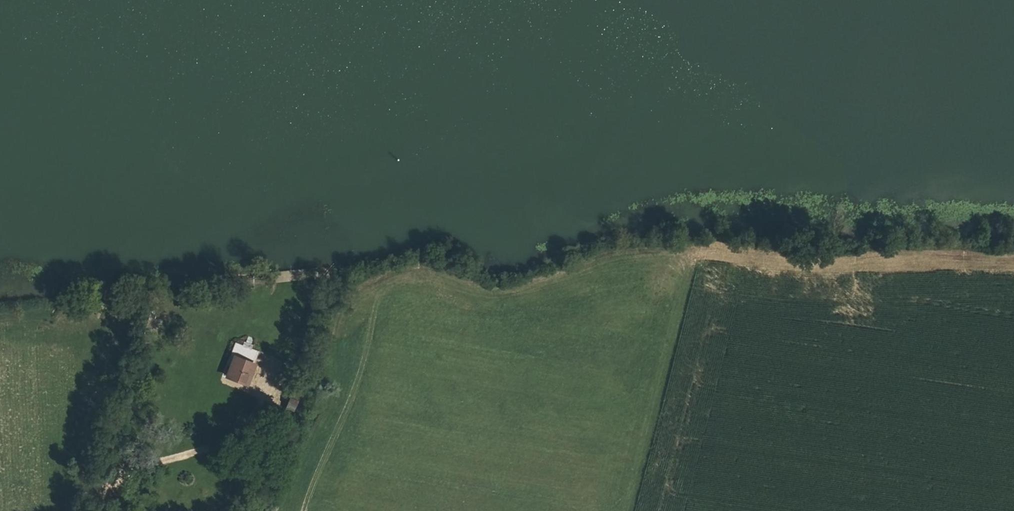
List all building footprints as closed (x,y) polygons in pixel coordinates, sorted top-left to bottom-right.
[(159,317),(154,315),(149,335),(154,336),(159,317)] [(250,383),(256,368),(237,361),(231,376),(250,383)] [(289,391),(285,413),(302,415),(306,394),(289,391)]
